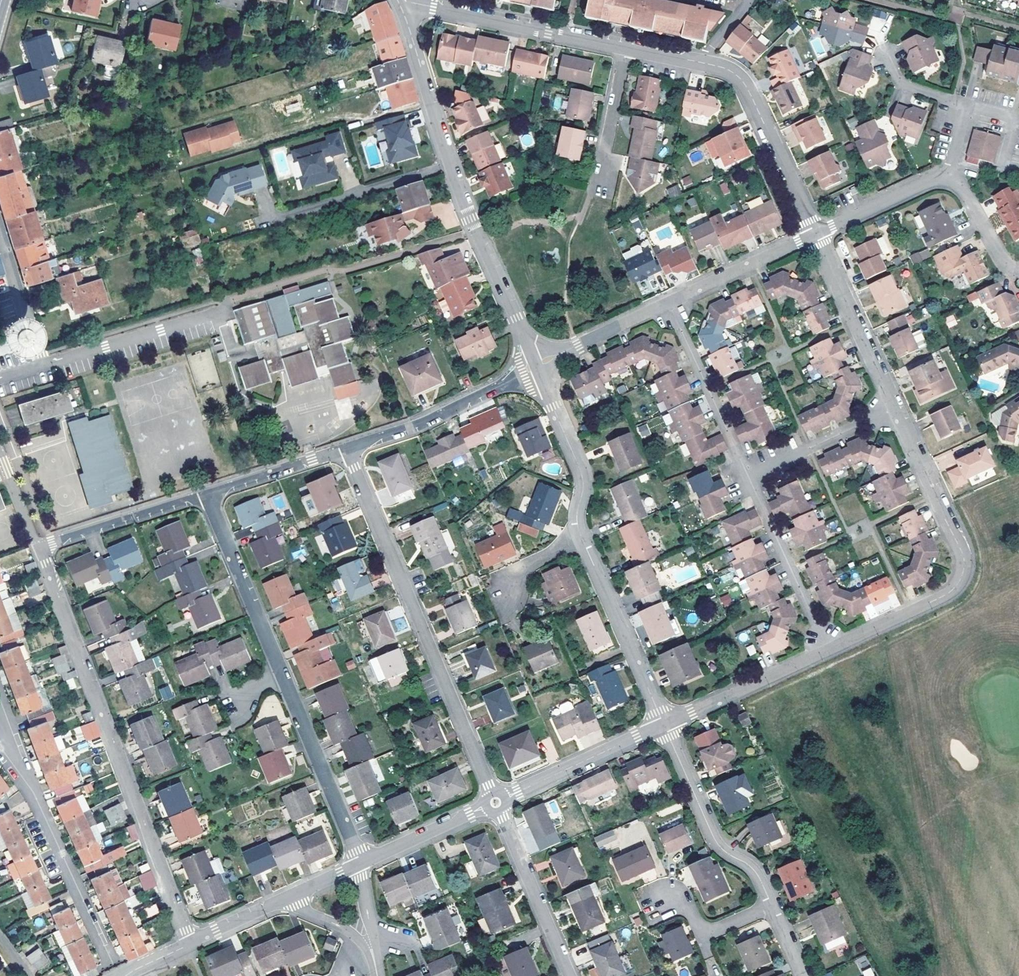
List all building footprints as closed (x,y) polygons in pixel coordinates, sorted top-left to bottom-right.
[(73,12),(95,17),(99,0),(75,0),(73,12)] [(216,4),(245,10),(247,0),(217,0),(216,4)] [(320,8),(342,13),(345,0),(322,0),(320,8)] [(531,3),(530,7),(553,12),(555,0),(516,0),(531,3)] [(588,5),(585,20),(607,25),(608,20),(615,22),(689,37),(696,39),(704,41),(706,33),(709,33),(722,16),(701,12),(693,10),(649,1),(646,0),(585,0),(588,5)] [(399,36),(391,10),(386,3),(367,10),(377,43),(399,36)] [(850,18),(847,12),(841,15),(835,13),(832,7),(821,12),(824,16),(819,34),(823,35),(827,43),(838,47),(846,42),(847,40),(861,44),(863,36),(865,36),(867,29),(852,25),(854,20),(850,18)] [(370,22),(367,10),(361,14),(364,23),(370,22)] [(954,14),(954,23),(962,22),(962,14),(954,14)] [(179,26),(152,21),(147,43),(175,49),(179,26)] [(754,34),(742,21),(728,38),(740,51),(742,49),(754,62),(767,50),(753,36),(754,34)] [(370,22),(364,23),(368,37),(374,35),(370,22)] [(614,26),(688,42),(689,37),(615,22),(614,26)] [(889,28),(883,26),(881,33),(887,35),(889,28)] [(454,39),(454,36),(445,34),(440,58),(473,65),(475,60),(479,41),(462,38),(461,41),(454,39)] [(406,58),(399,36),(377,43),(371,45),(378,67),(406,58)] [(915,37),(901,44),(905,51),(908,52),(908,59),(914,72),(927,66),(930,68),(932,64),(939,61),(929,40),(926,39),(927,36),(915,37)] [(26,43),(34,71),(40,69),(57,64),(48,37),(26,43)] [(124,44),(96,38),(92,60),(120,66),(124,44)] [(488,63),(505,67),(510,44),(479,38),(479,41),(475,60),(488,63)] [(998,52),(1018,58),(1018,54),(999,48),(998,52)] [(550,56),(517,49),(512,72),(545,79),(550,56)] [(742,49),(740,51),(752,64),(754,62),(742,49)] [(849,59),(838,88),(852,94),(854,89),(866,83),(870,73),(866,66),(870,56),(852,49),(846,51),(849,59)] [(770,82),(774,90),(789,83),(798,79),(785,50),(767,58),(772,68),(769,70),(772,76),(774,75),(776,79),(770,82)] [(998,52),(996,52),(995,56),(980,52),(977,66),(984,68),(985,64),(992,66),(991,70),(988,79),(1002,83),(1018,88),(1018,87),(1018,58),(998,52)] [(589,84),(593,65),(576,61),(577,58),(563,55),(558,77),(589,84)] [(412,79),(406,58),(378,67),(374,68),(380,88),(387,86),(412,79)] [(488,63),(486,71),(504,74),(505,67),(488,63)] [(34,71),(17,76),(25,104),(48,97),(40,69),(34,71)] [(657,113),(664,81),(643,77),(639,95),(636,108),(657,113)] [(412,79),(387,86),(393,107),(418,100),(412,79)] [(774,90),(769,92),(773,100),(775,99),(783,116),(801,108),(789,83),(774,90)] [(594,93),(572,88),(566,115),(587,119),(589,109),(587,109),(588,105),(590,106),(594,93)] [(459,105),(470,100),(468,91),(457,89),(455,98),(459,105)] [(701,93),(688,90),(684,107),(692,109),(692,113),(709,117),(719,111),(720,106),(715,99),(710,98),(706,91),(702,90),(701,93)] [(459,105),(453,108),(458,118),(464,132),(483,124),(473,100),(470,100),(459,105)] [(917,140),(926,114),(913,110),(907,112),(905,109),(898,106),(892,120),(901,138),(907,135),(917,140)] [(692,109),(684,107),(682,114),(691,116),(692,113),(692,109)] [(404,113),(376,121),(379,129),(386,127),(390,141),(389,141),(391,149),(388,150),(392,162),(419,154),(415,142),(413,142),(412,137),(413,135),(410,127),(412,127),(410,119),(406,120),(404,113)] [(632,157),(651,161),(659,121),(638,117),(635,128),(639,129),(632,157)] [(817,121),(815,117),(807,120),(809,125),(817,121)] [(850,128),(858,126),(856,117),(847,120),(850,128)] [(11,118),(0,121),(0,131),(9,129),(13,128),(11,118)] [(464,132),(458,118),(455,119),(461,134),(464,132)] [(206,126),(185,132),(191,154),(202,150),(201,148),(211,145),(213,150),(232,144),(231,142),(240,139),(235,120),(207,128),(206,126)] [(720,127),(723,134),(735,129),(731,120),(722,124),(720,127)] [(809,125),(807,120),(792,127),(799,141),(802,139),(805,144),(809,153),(828,144),(817,121),(809,125)] [(864,142),(857,146),(868,169),(877,165),(884,168),(886,161),(892,158),(886,146),(889,144),(885,137),(879,136),(879,134),(873,122),(858,130),(864,142)] [(585,131),(564,126),(558,154),(561,155),(574,158),(579,159),(585,131)] [(21,170),(22,170),(9,129),(0,131),(0,176),(21,170)] [(748,156),(744,147),(742,148),(738,139),(740,138),(735,129),(723,134),(711,140),(719,156),(724,167),(748,156)] [(487,131),(468,140),(474,154),(478,152),(480,157),(480,161),(483,168),(500,160),(487,131)] [(1004,139),(978,132),(974,145),(971,159),(997,166),(1004,139)] [(312,152),(298,156),(300,162),(305,178),(301,179),(304,189),(339,178),(335,165),(327,168),(324,159),(332,156),(332,158),(346,153),(340,133),(326,138),(328,143),(320,145),(320,144),(310,147),(312,152)] [(719,156),(711,140),(704,143),(712,160),(719,156)] [(310,147),(293,153),(296,163),(300,162),(298,156),(312,152),(310,147)] [(481,169),(483,168),(480,161),(480,157),(478,152),(474,154),(481,169)] [(823,183),(820,187),(822,190),(826,191),(841,184),(838,177),(841,172),(838,167),(836,166),(830,154),(809,164),(815,176),(819,175),(823,183)] [(632,157),(629,168),(634,170),(633,173),(629,177),(636,188),(644,190),(653,184),(658,163),(651,161),(632,157)] [(501,162),(479,172),(482,179),(480,180),(483,187),(485,186),(490,196),(512,186),(501,162)] [(217,180),(206,199),(219,206),(221,201),(230,206),(234,199),(232,192),(236,191),(236,193),(239,192),(240,195),(253,191),(253,190),(267,186),(261,166),(247,170),(246,169),(222,176),(220,179),(217,180)] [(21,170),(0,176),(0,198),(2,203),(6,219),(33,211),(32,208),(26,187),(21,170)] [(681,179),(684,187),(693,183),(689,175),(681,179)] [(730,193),(724,179),(718,182),(724,196),(730,193)] [(423,182),(398,189),(405,212),(430,205),(423,182)] [(26,187),(32,208),(35,207),(37,204),(32,188),(29,186),(26,187)] [(678,194),(675,187),(666,191),(670,198),(678,194)] [(859,193),(857,187),(849,191),(852,196),(859,193)] [(1016,192),(1011,195),(1008,190),(994,198),(1001,210),(999,212),(1006,224),(1008,222),(1011,228),(1009,230),(1016,243),(1018,241),(1018,197),(1016,192)] [(758,229),(779,219),(771,201),(742,214),(742,215),(752,236),(759,233),(758,229)] [(434,218),(430,205),(367,224),(371,236),(376,235),(380,245),(398,239),(400,242),(411,233),(407,227),(405,227),(403,221),(414,218),(423,222),(434,218)] [(946,217),(940,205),(920,214),(931,237),(926,240),(930,249),(957,236),(950,220),(948,222),(946,217)] [(33,211),(6,219),(12,236),(16,249),(42,241),(33,211)] [(708,218),(709,221),(713,228),(724,223),(720,213),(708,218)] [(719,242),(721,246),(740,237),(742,241),(752,236),(742,215),(724,223),(713,228),(719,242)] [(920,233),(926,230),(919,215),(914,218),(920,233)] [(633,225),(636,224),(640,222),(637,216),(631,219),(633,225)] [(758,229),(759,233),(781,223),(779,219),(758,229)] [(711,246),(719,242),(713,228),(709,221),(688,231),(697,249),(703,246),(710,243),(711,246)] [(199,234),(185,238),(187,244),(192,242),(193,245),(201,242),(199,234)] [(721,246),(722,249),(742,241),(740,237),(721,246)] [(860,266),(867,281),(887,272),(881,258),(890,254),(884,240),(877,244),(876,241),(856,250),(863,265),(860,266)] [(22,269),(48,261),(42,241),(16,249),(19,259),(22,269)] [(622,255),(625,261),(641,254),(640,251),(637,246),(630,249),(631,251),(622,255)] [(195,259),(202,256),(199,248),(192,251),(195,259)] [(465,276),(468,274),(458,253),(447,258),(443,260),(440,255),(437,248),(416,255),(420,265),(423,264),(435,289),(440,287),(465,276)] [(657,271),(653,262),(647,248),(640,251),(641,254),(625,261),(623,262),(632,282),(638,279),(646,276),(657,271)] [(671,249),(655,257),(657,260),(661,269),(663,273),(669,270),(673,272),(682,269),(683,271),(695,266),(687,248),(674,254),(671,249)] [(928,248),(910,255),(913,263),(931,256),(928,248)] [(957,248),(936,258),(943,273),(952,278),(965,272),(971,285),(988,277),(977,252),(962,259),(957,248)] [(903,265),(900,259),(894,262),(897,267),(903,265)] [(54,260),(48,261),(22,269),(25,277),(28,286),(52,279),(48,268),(55,265),(54,260)] [(923,266),(915,269),(919,278),(927,274),(923,266)] [(65,275),(56,278),(63,303),(71,300),(75,313),(108,303),(101,280),(77,287),(72,273),(65,275)] [(781,295),(790,299),(795,284),(786,280),(784,276),(779,274),(774,276),(776,281),(769,284),(763,287),(769,301),(781,295)] [(0,276),(0,295),(10,292),(5,275),(0,276)] [(465,276),(440,287),(454,317),(475,307),(471,298),(465,285),(468,283),(465,276)] [(767,279),(769,284),(776,281),(774,276),(767,279)] [(897,291),(891,278),(872,287),(878,301),(880,301),(887,316),(907,306),(899,290),(897,291)] [(355,338),(348,317),(339,320),(328,283),(235,312),(245,345),(253,342),(260,363),(240,369),(247,389),(271,382),(269,375),(286,369),(291,386),(332,374),(336,388),(353,383),(347,363),(341,342),(355,338)] [(465,285),(471,298),(474,297),(468,283),(465,285)] [(810,293),(813,292),(811,286),(807,284),(803,286),(795,284),(790,299),(796,301),(802,314),(817,307),(814,301),(810,293)] [(1018,323),(1018,316),(1018,313),(1018,312),(1013,299),(1004,294),(1002,295),(997,285),(977,294),(979,299),(982,305),(986,303),(989,310),(996,312),(1000,321),(999,321),(1003,330),(1018,323)] [(740,298),(739,294),(730,298),(732,302),(739,316),(761,305),(754,291),(748,294),(740,298)] [(979,299),(977,294),(967,299),(969,304),(979,299)] [(732,302),(725,305),(718,309),(716,305),(709,309),(708,310),(710,316),(708,323),(722,328),(724,324),(739,316),(732,302)] [(827,329),(824,323),(820,315),(824,313),(820,305),(817,307),(802,314),(812,336),(827,329)] [(949,328),(957,324),(953,314),(944,318),(949,328)] [(724,324),(722,328),(726,330),(742,323),(739,316),(724,324)] [(904,316),(889,323),(896,337),(892,338),(902,359),(920,351),(904,316)] [(711,355),(725,349),(720,336),(722,328),(708,323),(705,332),(700,334),(699,337),(702,344),(706,342),(709,350),(711,355)] [(466,357),(476,352),(476,350),(487,345),(488,349),(497,345),(488,326),(480,330),(479,329),(469,334),(457,339),(466,357)] [(17,346),(21,347),(24,347),(27,345),(29,343),(30,339),(30,336),(28,333),(25,331),(22,330),(19,330),(16,332),(14,335),(13,338),(13,341),(15,344),(17,346)] [(220,336),(211,339),(214,346),(222,344),(220,336)] [(643,361),(650,364),(656,348),(646,345),(644,340),(643,340),(636,343),(637,346),(630,350),(624,353),(631,367),(643,361)] [(810,363),(812,367),(842,352),(838,346),(832,349),(828,341),(810,350),(814,361),(810,363)] [(489,351),(488,349),(487,345),(476,350),(476,352),(478,356),(489,351)] [(1004,345),(978,358),(986,374),(1010,363),(1018,366),(1018,352),(1004,345)] [(671,358),(674,356),(672,351),(669,349),(664,351),(656,348),(650,364),(658,366),(663,379),(674,374),(678,372),(675,366),(671,358)] [(610,377),(631,367),(624,353),(623,349),(614,354),(615,357),(609,360),(603,363),(610,377)] [(708,357),(712,366),(715,365),(719,373),(721,378),(735,371),(725,349),(711,355),(708,357)] [(217,353),(220,362),(227,359),(223,351),(217,353)] [(823,380),(831,376),(842,371),(839,363),(845,360),(842,352),(812,367),(813,371),(818,368),(823,380)] [(441,382),(430,356),(403,368),(414,394),(441,382)] [(595,369),(572,380),(581,398),(593,393),(605,387),(603,384),(611,380),(610,377),(602,362),(593,366),(595,369)] [(921,404),(947,391),(940,375),(934,362),(911,373),(915,382),(917,381),(921,389),(918,391),(916,392),(921,404)] [(1010,370),(1017,373),(1018,369),(1018,366),(1010,363),(1010,370)] [(837,390),(835,395),(850,401),(853,392),(858,390),(858,388),(855,381),(852,383),(848,375),(845,370),(842,371),(831,376),(837,390)] [(940,375),(947,391),(954,388),(947,372),(940,375)] [(674,374),(663,379),(655,383),(660,394),(655,396),(657,400),(688,386),(685,379),(678,382),(674,374)] [(730,404),(760,390),(758,385),(753,387),(748,376),(729,385),(733,393),(726,396),(730,404)] [(353,383),(336,388),(340,398),(357,393),(353,383)] [(664,403),(669,414),(688,404),(685,396),(691,393),(688,386),(657,400),(659,405),(664,403)] [(608,392),(605,387),(594,392),(597,398),(608,392)] [(762,394),(760,390),(730,404),(732,411),(739,408),(743,416),(747,414),(760,407),(761,407),(757,396),(762,394)] [(72,410),(66,392),(18,407),(23,424),(72,410)] [(597,400),(593,393),(582,398),(585,406),(597,400)] [(827,424),(833,420),(840,417),(842,420),(848,418),(849,414),(847,410),(850,401),(835,395),(833,403),(820,409),(827,424)] [(1007,407),(1005,407),(992,415),(990,422),(993,426),(999,427),(997,435),(1013,439),(1018,424),(1018,423),(1018,399),(1007,407)] [(670,427),(672,431),(702,417),(699,409),(692,412),(688,404),(669,414),(674,424),(670,427)] [(963,429),(952,405),(932,415),(943,439),(963,429)] [(774,438),(760,407),(747,414),(751,423),(747,425),(733,431),(739,442),(742,443),(747,440),(748,443),(755,440),(758,445),(774,438)] [(804,434),(810,432),(817,428),(819,432),(829,427),(827,424),(820,409),(798,420),(804,434)] [(483,437),(504,427),(496,410),(470,421),(472,426),(460,431),(462,436),(468,449),(485,441),(483,437)] [(132,489),(109,415),(87,422),(86,418),(68,423),(83,474),(80,475),(90,509),(112,502),(110,496),(132,489)] [(683,444),(684,443),(699,437),(702,435),(699,427),(706,424),(702,417),(672,431),(674,435),(678,433),(683,444)] [(539,421),(517,430),(530,458),(551,448),(547,438),(542,440),(540,435),(544,433),(539,421)] [(649,434),(645,426),(639,429),(643,437),(649,434)] [(431,469),(470,452),(468,449),(462,436),(455,439),(453,434),(443,439),(445,443),(440,445),(424,453),(431,469)] [(629,435),(610,443),(618,460),(620,459),(625,470),(642,463),(629,435)] [(721,437),(707,444),(703,446),(699,437),(684,443),(696,468),(719,457),(718,454),(727,450),(721,437)] [(856,445),(849,448),(842,452),(848,466),(862,459),(869,461),(874,446),(865,443),(863,439),(860,438),(854,441),(856,445)] [(881,477),(892,472),(895,470),(892,463),(889,456),(892,454),(889,448),(886,447),(882,449),(874,446),(869,461),(874,463),(881,477)] [(994,466),(985,447),(956,461),(959,467),(946,473),(954,488),(966,483),(965,480),(994,466)] [(833,456),(826,460),(821,462),(827,476),(848,466),(842,452),(840,448),(831,453),(833,456)] [(412,488),(398,457),(380,464),(394,496),(396,495),(410,489),(412,488)] [(874,494),(876,498),(906,483),(903,476),(895,479),(892,472),(881,477),(873,481),(878,492),(874,494)] [(335,483),(332,476),(309,486),(313,495),(303,499),(310,517),(341,505),(333,484),(335,483)] [(698,496),(701,503),(725,492),(722,484),(713,488),(708,476),(690,484),(696,496),(698,496)] [(631,480),(611,488),(627,525),(647,516),(631,480)] [(775,519),(789,512),(792,510),(796,519),(810,512),(796,482),(780,490),(782,495),(776,498),(777,501),(769,505),(775,519)] [(561,492),(540,483),(527,517),(524,515),(521,523),(542,531),(545,524),(547,525),(561,492)] [(906,502),(902,494),(909,490),(906,483),(876,498),(878,502),(882,500),(887,511),(906,502)] [(410,489),(396,495),(400,504),(414,498),(410,489)] [(702,511),(708,523),(726,515),(720,502),(728,498),(725,492),(701,503),(704,510),(702,511)] [(244,529),(252,526),(258,523),(261,530),(277,524),(272,513),(264,517),(257,499),(235,508),(244,529)] [(522,515),(509,509),(506,517),(519,522),(522,515)] [(899,516),(910,538),(924,531),(927,529),(923,521),(920,522),(916,514),(913,509),(899,516)] [(761,525),(755,511),(747,515),(746,513),(724,524),(735,549),(748,542),(744,533),(748,531),(761,525)] [(810,512),(796,519),(793,521),(796,529),(790,532),(793,539),(823,525),(821,520),(816,522),(811,511),(810,512)] [(343,525),(339,516),(319,525),(332,556),(355,546),(346,524),(343,525)] [(447,550),(434,519),(411,528),(417,543),(420,542),(427,559),(429,558),(447,550)] [(635,568),(661,557),(656,546),(653,548),(641,520),(620,529),(633,558),(630,559),(635,568)] [(178,522),(157,531),(167,553),(159,557),(163,567),(178,561),(175,554),(181,551),(189,548),(178,522)] [(258,523),(252,526),(255,533),(261,530),(258,523)] [(281,535),(277,524),(261,530),(264,537),(258,540),(251,543),(261,569),(283,560),(274,538),(281,535)] [(495,528),(499,537),(477,546),(486,567),(515,555),(506,533),(502,524),(495,528)] [(538,531),(520,524),(518,529),(536,537),(538,531)] [(825,529),(823,525),(793,539),(796,546),(803,543),(807,551),(825,542),(820,531),(825,529)] [(261,530),(255,533),(258,540),(264,537),(261,530)] [(752,540),(748,531),(744,533),(748,542),(752,540)] [(915,550),(913,558),(928,563),(931,554),(934,553),(936,548),(934,543),(930,545),(927,537),(924,531),(910,538),(915,550)] [(107,550),(110,558),(113,564),(106,567),(111,580),(112,582),(124,577),(120,570),(141,561),(132,539),(107,550)] [(748,542),(735,549),(733,550),(738,561),(733,563),(735,567),(766,552),(762,545),(756,548),(752,540),(748,542)] [(447,550),(429,558),(433,568),(451,560),(447,550)] [(184,558),(181,551),(175,554),(178,561),(184,558)] [(747,581),(766,572),(762,563),(769,560),(766,552),(735,567),(737,571),(742,569),(747,581)] [(97,568),(94,561),(91,553),(66,564),(75,586),(97,576),(100,584),(111,580),(106,567),(105,565),(97,568)] [(813,575),(810,577),(814,585),(817,584),(832,577),(821,555),(807,561),(809,567),(813,575)] [(97,568),(105,565),(103,561),(102,558),(94,561),(97,568)] [(105,565),(106,567),(113,564),(110,558),(103,561),(105,565)] [(184,558),(178,561),(181,568),(187,565),(184,558)] [(918,579),(920,583),(925,580),(927,576),(925,572),(928,563),(913,558),(911,565),(898,571),(905,585),(911,582),(918,579)] [(353,562),(358,574),(363,572),(364,569),(360,560),(353,562)] [(28,573),(37,569),(34,561),(25,565),(28,573)] [(163,567),(155,571),(159,581),(176,574),(185,596),(192,594),(198,591),(206,588),(195,562),(187,565),(181,568),(178,561),(163,567)] [(358,574),(353,562),(338,569),(352,601),(373,592),(367,577),(361,579),(358,574)] [(648,563),(627,573),(639,600),(641,598),(646,609),(662,602),(657,591),(660,589),(648,563)] [(542,583),(548,596),(551,604),(558,601),(557,600),(578,591),(568,568),(560,571),(558,568),(543,574),(546,581),(542,583)] [(720,577),(723,583),(734,577),(730,571),(720,577)] [(749,598),(780,583),(776,576),(769,579),(766,572),(747,581),(752,592),(747,594),(749,598)] [(294,597),(285,576),(264,584),(274,609),(282,606),(289,603),(292,611),(307,605),(302,594),(294,597)] [(823,597),(820,599),(823,605),(826,606),(831,604),(839,607),(844,592),(837,589),(832,577),(817,584),(820,590),(823,597)] [(879,598),(887,595),(893,592),(886,579),(864,589),(871,603),(872,606),(881,602),(879,598)] [(35,580),(25,583),(27,591),(38,587),(35,580)] [(96,589),(92,580),(83,584),(88,593),(96,589)] [(752,592),(747,581),(739,584),(745,596),(747,594),(752,592)] [(783,591),(780,583),(749,598),(751,602),(755,600),(760,611),(770,607),(780,602),(776,594),(783,591)] [(40,594),(38,587),(27,591),(30,598),(40,594)] [(851,595),(844,592),(839,607),(847,610),(850,615),(852,616),(858,613),(857,610),(864,606),(871,603),(864,589),(851,595)] [(198,591),(192,594),(195,601),(202,598),(198,591)] [(557,600),(558,601),(559,603),(580,594),(578,591),(557,600)] [(210,595),(202,598),(195,601),(192,594),(185,596),(177,600),(182,611),(189,608),(198,629),(220,620),(210,595)] [(448,609),(460,604),(457,595),(444,600),(448,609)] [(6,616),(15,613),(10,597),(1,601),(0,601),(0,618),(6,616)] [(732,605),(728,597),(721,600),(725,608),(732,605)] [(330,602),(336,611),(342,607),(336,599),(330,602)] [(776,620),(774,627),(788,632),(791,623),(796,621),(793,612),(790,613),(786,605),(784,600),(780,602),(770,607),(776,620)] [(116,635),(127,631),(122,620),(114,623),(105,601),(84,610),(94,635),(102,632),(109,629),(112,637),(116,635)] [(477,626),(466,601),(460,604),(448,609),(446,610),(457,635),(477,626)] [(289,603),(282,606),(286,614),(292,611),(289,603)] [(660,604),(640,612),(647,628),(650,627),(657,643),(674,636),(660,604)] [(311,616),(307,605),(292,611),(295,618),(289,621),(281,624),(292,650),(299,647),(306,644),(313,641),(303,619),(311,616)] [(292,611),(286,614),(289,621),(295,618),(292,611)] [(13,632),(21,629),(15,613),(6,616),(13,632)] [(394,640),(384,613),(365,620),(376,647),(394,640)] [(596,613),(578,621),(591,650),(609,642),(605,632),(596,613)] [(21,629),(13,632),(6,616),(0,618),(0,644),(24,635),(21,629)] [(668,622),(674,636),(680,634),(674,620),(668,622)] [(647,628),(647,629),(654,645),(657,643),(650,627),(647,628)] [(785,641),(788,632),(774,627),(771,633),(758,640),(764,654),(770,651),(777,648),(779,651),(787,647),(785,641)] [(109,629),(102,632),(105,640),(110,638),(112,637),(109,629)] [(135,639),(131,629),(127,631),(116,635),(119,642),(113,644),(105,648),(116,673),(124,670),(130,667),(137,665),(128,642),(135,639)] [(335,643),(331,633),(313,641),(306,644),(308,650),(302,652),(295,656),(309,689),(340,676),(333,658),(332,658),(327,647),(335,643)] [(23,661),(16,642),(25,638),(24,635),(0,644),(3,651),(0,653),(0,655),(5,668),(23,661)] [(112,637),(110,638),(113,644),(119,642),(116,635),(112,637)] [(216,640),(205,644),(211,658),(212,660),(219,657),(222,664),(225,672),(251,661),(241,639),(219,648),(216,640)] [(558,662),(548,639),(525,648),(535,672),(558,662)] [(609,642),(591,650),(594,656),(614,646),(612,641),(609,642)] [(210,675),(207,667),(204,661),(211,658),(205,644),(204,642),(194,647),(197,655),(176,664),(185,686),(210,675)] [(65,655),(69,653),(66,644),(58,647),(61,655),(52,659),(55,667),(67,662),(65,655)] [(299,647),(302,652),(308,650),(306,644),(299,647)] [(686,644),(660,656),(666,667),(669,665),(678,684),(700,674),(686,644)] [(749,655),(756,652),(753,644),(746,647),(749,655)] [(495,671),(485,649),(466,656),(475,678),(495,671)] [(391,687),(401,683),(398,676),(405,673),(407,672),(398,650),(378,658),(387,681),(388,680),(391,687)] [(215,667),(222,664),(219,657),(212,660),(214,665),(215,667)] [(207,667),(214,665),(212,660),(211,658),(204,661),(207,667)] [(23,661),(29,676),(35,674),(29,659),(23,661)] [(353,660),(345,663),(348,670),(356,667),(353,660)] [(5,668),(10,683),(29,676),(23,661),(5,668)] [(61,672),(65,671),(70,669),(67,662),(55,667),(58,673),(61,672)] [(149,671),(145,662),(137,665),(130,667),(133,675),(127,678),(119,681),(130,706),(151,697),(141,675),(149,671)] [(608,665),(589,673),(592,682),(596,680),(608,710),(628,701),(624,692),(621,693),(613,672),(612,673),(608,665)] [(669,665),(666,667),(674,686),(678,684),(669,665)] [(130,667),(124,670),(127,678),(133,675),(130,667)] [(78,675),(76,670),(66,673),(62,674),(64,680),(78,675)] [(615,671),(613,672),(621,693),(624,692),(615,671)] [(408,680),(405,673),(398,676),(401,683),(408,680)] [(10,683),(16,698),(35,691),(41,689),(36,674),(35,674),(29,676),(10,683)] [(102,684),(116,682),(115,675),(101,678),(102,684)] [(163,702),(174,697),(169,685),(159,690),(163,702)] [(346,712),(348,711),(337,685),(315,694),(326,720),(346,712)] [(41,689),(35,691),(42,711),(51,708),(43,688),(41,689)] [(514,715),(503,690),(484,698),(495,722),(514,715)] [(42,711),(35,691),(16,698),(22,714),(26,713),(29,720),(52,711),(51,708),(42,711)] [(192,711),(198,709),(195,701),(189,704),(192,711)] [(578,716),(593,709),(590,702),(576,708),(575,710),(578,716)] [(192,711),(189,704),(174,710),(178,721),(186,718),(195,739),(203,736),(209,733),(217,730),(206,705),(198,709),(192,711)] [(601,728),(593,709),(578,716),(575,710),(552,721),(561,740),(575,734),(577,739),(601,728)] [(33,744),(52,737),(46,722),(55,719),(52,711),(29,720),(32,727),(27,729),(33,744)] [(95,721),(92,712),(83,715),(87,724),(95,721)] [(326,720),(325,721),(335,746),(341,744),(357,737),(346,712),(326,720)] [(746,713),(737,717),(742,727),(751,723),(746,713)] [(143,750),(162,741),(152,716),(130,725),(141,751),(143,750)] [(445,744),(433,717),(414,725),(426,752),(445,744)] [(87,724),(82,726),(87,742),(101,736),(95,721),(87,724)] [(281,750),(287,747),(277,721),(255,731),(266,756),(281,750)] [(714,730),(695,737),(710,770),(728,762),(728,761),(734,759),(735,755),(731,746),(728,745),(722,747),(714,730)] [(209,733),(203,736),(206,743),(212,741),(209,733)] [(539,756),(529,733),(501,745),(511,768),(539,756)] [(341,744),(351,769),(368,762),(374,759),(363,734),(357,737),(341,744)] [(55,737),(59,749),(64,747),(60,735),(55,737)] [(220,738),(212,741),(206,743),(203,736),(195,739),(187,743),(192,754),(200,751),(209,772),(231,763),(220,738)] [(39,760),(57,753),(52,737),(33,744),(39,760)] [(175,765),(164,740),(162,741),(143,750),(145,756),(142,757),(144,761),(140,762),(147,777),(175,765)] [(266,756),(259,759),(270,784),(292,775),(281,750),(266,756)] [(45,775),(63,768),(57,753),(39,760),(45,775)] [(627,769),(620,772),(630,793),(638,790),(636,785),(656,777),(658,782),(669,777),(661,758),(649,764),(647,760),(641,763),(640,759),(626,765),(627,769)] [(346,771),(359,802),(381,793),(368,762),(351,769),(346,771)] [(70,765),(63,768),(69,782),(76,779),(70,765)] [(63,768),(45,775),(50,789),(54,788),(58,797),(73,791),(69,782),(63,768)] [(466,790),(457,770),(429,782),(438,802),(466,790)] [(572,787),(579,805),(616,788),(608,771),(572,787)] [(753,795),(744,776),(737,779),(746,798),(753,795)] [(2,803),(9,798),(5,792),(8,789),(0,778),(0,804),(2,803)] [(737,778),(717,787),(729,815),(749,806),(746,798),(737,779),(737,778)] [(91,783),(83,785),(86,793),(94,790),(91,783)] [(158,793),(170,820),(191,810),(180,784),(158,793)] [(294,822),(314,814),(304,788),(283,797),(294,822)] [(64,821),(82,813),(76,798),(73,791),(58,797),(60,804),(57,806),(64,821)] [(421,814),(411,793),(387,804),(396,825),(421,814)] [(76,798),(82,813),(90,809),(88,804),(84,794),(76,798)] [(557,802),(550,802),(549,813),(556,813),(557,802)] [(15,825),(9,810),(6,811),(2,803),(0,804),(0,832),(15,825)] [(124,811),(120,803),(105,811),(108,818),(124,811)] [(555,833),(543,805),(524,813),(536,841),(555,833)] [(82,813),(88,827),(96,823),(90,809),(82,813)] [(201,833),(191,810),(170,820),(179,843),(201,833)] [(124,811),(108,818),(112,825),(127,818),(124,811)] [(64,821),(70,835),(88,827),(82,813),(64,821)] [(771,815),(748,826),(758,849),(781,838),(771,815)] [(88,827),(95,842),(102,839),(103,838),(96,823),(88,827)] [(140,840),(134,823),(126,827),(134,844),(140,840)] [(7,848),(23,841),(15,825),(0,832),(7,848)] [(683,825),(660,836),(668,853),(691,843),(683,825)] [(77,850),(95,842),(88,827),(70,835),(77,850)] [(613,830),(594,838),(598,847),(617,839),(613,830)] [(323,832),(298,843),(305,860),(307,865),(332,854),(323,832)] [(498,867),(485,836),(465,843),(478,875),(498,867)] [(297,863),(305,860),(298,843),(296,838),(271,849),(278,866),(280,871),(288,867),(291,873),(300,869),(297,863)] [(102,856),(108,853),(102,839),(95,842),(102,856)] [(14,863),(30,856),(23,841),(7,848),(14,863)] [(95,842),(77,850),(84,865),(91,863),(93,869),(105,864),(125,855),(121,847),(108,853),(102,856),(95,842)] [(271,849),(268,844),(243,855),(253,877),(261,873),(263,878),(273,874),(271,869),(278,866),(271,849)] [(645,847),(614,860),(623,880),(639,874),(638,871),(653,864),(645,847)] [(584,876),(572,848),(551,857),(563,885),(584,876)] [(197,885),(214,877),(204,852),(183,861),(194,886),(197,885)] [(14,863),(21,877),(37,870),(30,856),(14,863)] [(707,858),(689,866),(706,902),(725,893),(717,874),(720,873),(717,866),(712,868),(707,858)] [(783,864),(785,868),(797,863),(795,858),(783,864)] [(151,870),(148,861),(138,866),(142,874),(151,870)] [(464,864),(471,878),(478,876),(471,861),(464,864)] [(789,884),(795,899),(813,891),(800,861),(797,863),(785,868),(780,870),(786,885),(789,884)] [(8,866),(14,880),(21,877),(14,863),(8,866)] [(98,895),(115,887),(124,883),(117,868),(109,871),(105,864),(93,869),(96,877),(91,880),(98,895)] [(654,867),(653,864),(638,871),(639,874),(654,867)] [(426,869),(405,877),(413,895),(414,897),(434,889),(426,869)] [(28,892),(44,885),(37,870),(21,877),(28,892)] [(156,881),(151,870),(142,874),(139,875),(144,886),(156,881)] [(728,891),(720,873),(717,874),(725,893),(728,891)] [(405,877),(405,875),(381,885),(390,904),(404,898),(413,895),(405,877)] [(229,901),(218,876),(214,877),(197,885),(208,910),(229,901)] [(21,877),(14,880),(21,896),(28,892),(21,877)] [(145,891),(157,885),(156,881),(144,886),(145,891)] [(130,897),(124,883),(115,887),(122,901),(130,897)] [(786,885),(792,900),(795,899),(789,884),(786,885)] [(35,906),(28,910),(26,910),(29,917),(50,908),(47,901),(50,899),(44,885),(28,892),(35,906)] [(572,905),(593,896),(588,885),(567,894),(572,905)] [(104,909),(122,901),(115,887),(98,895),(104,909)] [(506,907),(499,890),(478,899),(493,934),(512,927),(504,908),(506,907)] [(28,892),(21,896),(28,910),(35,906),(28,892)] [(413,895),(404,898),(407,904),(415,901),(414,897),(413,895)] [(604,922),(593,896),(572,905),(583,931),(604,922)] [(104,909),(111,923),(129,915),(122,901),(104,909)] [(62,902),(50,908),(60,930),(75,923),(68,908),(65,909),(62,902)] [(148,917),(159,913),(156,904),(145,909),(148,917)] [(833,906),(810,916),(817,930),(819,929),(825,942),(845,933),(833,906)] [(447,910),(425,919),(434,942),(436,950),(441,950),(460,942),(447,910)] [(118,938),(136,929),(129,915),(111,923),(118,938)] [(60,947),(67,944),(82,938),(75,923),(60,930),(54,933),(60,947)] [(680,927),(663,935),(674,961),(691,954),(685,940),(686,940),(680,927)] [(128,960),(154,949),(151,942),(143,945),(136,929),(118,938),(128,960)] [(305,933),(280,943),(288,963),(290,968),(316,957),(305,933)] [(758,936),(737,945),(748,970),(769,961),(758,936)] [(74,959),(89,952),(82,938),(67,944),(74,959)] [(337,943),(327,939),(324,948),(334,952),(337,943)] [(280,943),(278,940),(254,951),(263,974),(288,963),(280,943)] [(612,943),(591,951),(601,975),(617,975),(625,973),(612,943)] [(67,944),(60,947),(67,963),(74,959),(67,944)] [(44,955),(39,948),(27,957),(32,964),(44,955)] [(245,953),(237,956),(233,948),(208,959),(215,975),(234,975),(243,972),(245,975),(255,975),(245,953)] [(525,948),(506,957),(513,975),(532,975),(536,974),(525,948)] [(80,974),(81,975),(92,975),(99,973),(89,952),(74,959),(80,974)] [(44,955),(32,964),(37,971),(48,961),(44,955)] [(860,970),(870,964),(864,955),(854,960),(860,970)] [(431,975),(461,975),(453,956),(428,967),(431,975)] [(80,974),(74,959),(67,963),(72,975),(75,975),(80,974)] [(862,971),(864,975),(874,975),(871,967),(862,971)]
